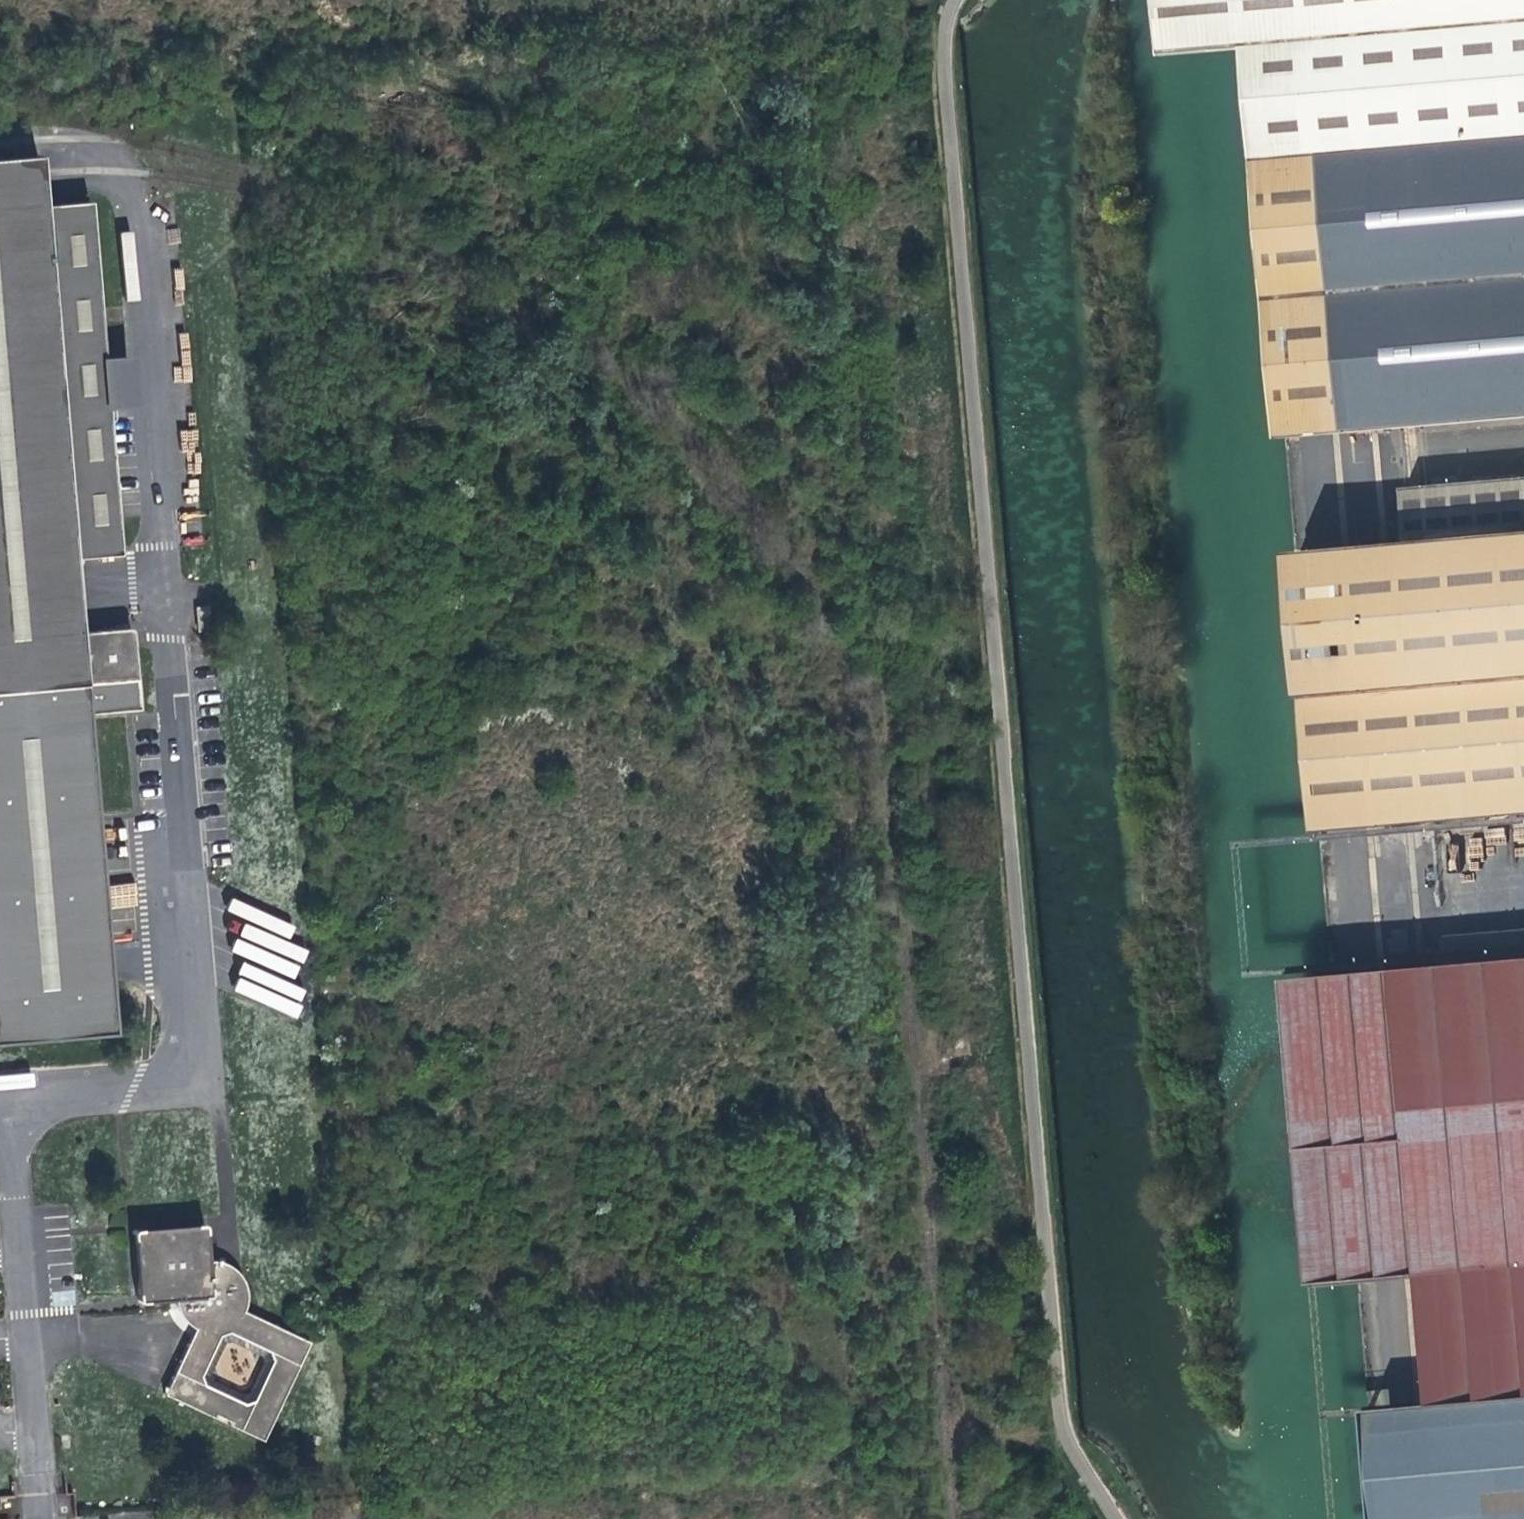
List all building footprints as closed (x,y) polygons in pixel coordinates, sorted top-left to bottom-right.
[(1233,0),(1150,0),(1156,56),(1238,50),(1233,0)] [(1523,418),(1523,0),(1233,0),(1238,50),(1275,438),(1523,418)] [(86,201),(49,204),(48,196),(38,197),(33,153),(0,156),(0,1049),(117,1042),(73,712),(140,710),(128,626),(77,631),(72,559),(120,556),(86,201)] [(1407,494),(1411,547),(1274,555),(1302,833),(1523,816),(1523,483),(1407,494)] [(136,904),(134,882),(109,885),(111,907),(136,904)] [(1364,975),(1390,1278),(1426,1274),(1437,1408),(1523,1401),(1523,960),(1364,975)] [(1320,1283),(1390,1278),(1364,975),(1292,980),(1320,1283)] [(187,1327),(188,1328),(190,1329),(191,1329),(162,1388),(261,1437),(310,1338),(245,1306),(246,1305),(246,1303),(247,1301),(247,1300),(247,1298),(247,1296),(247,1295),(247,1293),(246,1291),(246,1289),(246,1288),(245,1286),(245,1285),(244,1283),(244,1281),(243,1280),(242,1278),(241,1276),(241,1275),(240,1274),(239,1273),(238,1271),(237,1270),(235,1269),(233,1268),(232,1267),(230,1265),(229,1264),(227,1263),(225,1262),(223,1261),(221,1261),(219,1259),(218,1259),(215,1258),(214,1258),(212,1257),(210,1257),(208,1256),(206,1256),(202,1225),(201,1220),(131,1228),(136,1293),(172,1290),(172,1292),(171,1293),(171,1295),(171,1297),(171,1298),(171,1300),(171,1302),(171,1303),(171,1305),(172,1307),(172,1308),(172,1311),(173,1312),(174,1313),(175,1315),(175,1317),(176,1318),(178,1319),(179,1321),(180,1322),(181,1323),(182,1324),(184,1326),(185,1327),(187,1327)] [(1437,1408),(1356,1413),(1365,1518),(1523,1518),(1523,1401),(1437,1408)]
